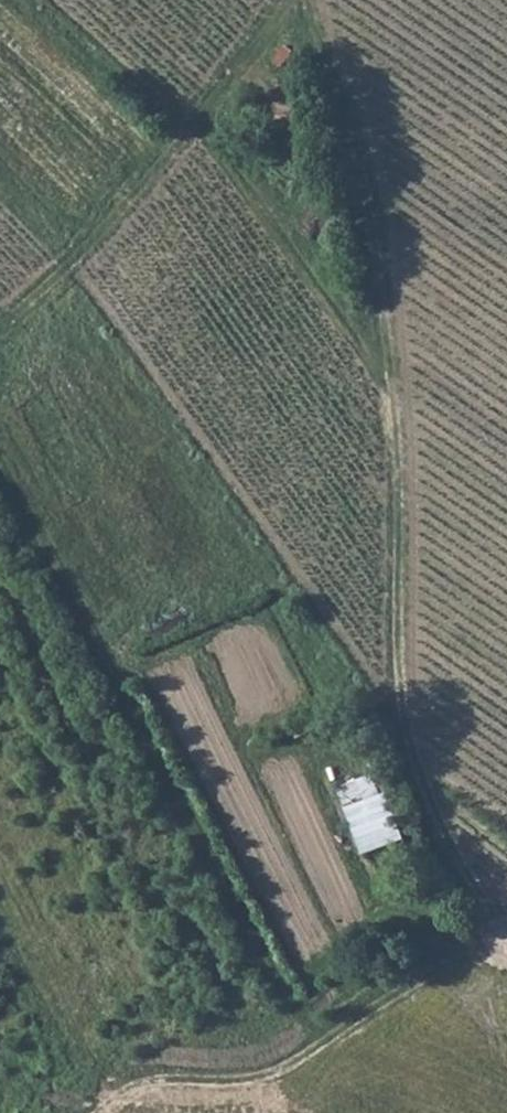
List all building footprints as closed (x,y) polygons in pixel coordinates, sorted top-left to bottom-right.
[(352,816),(388,803),(377,773),(341,786),(352,816)]
